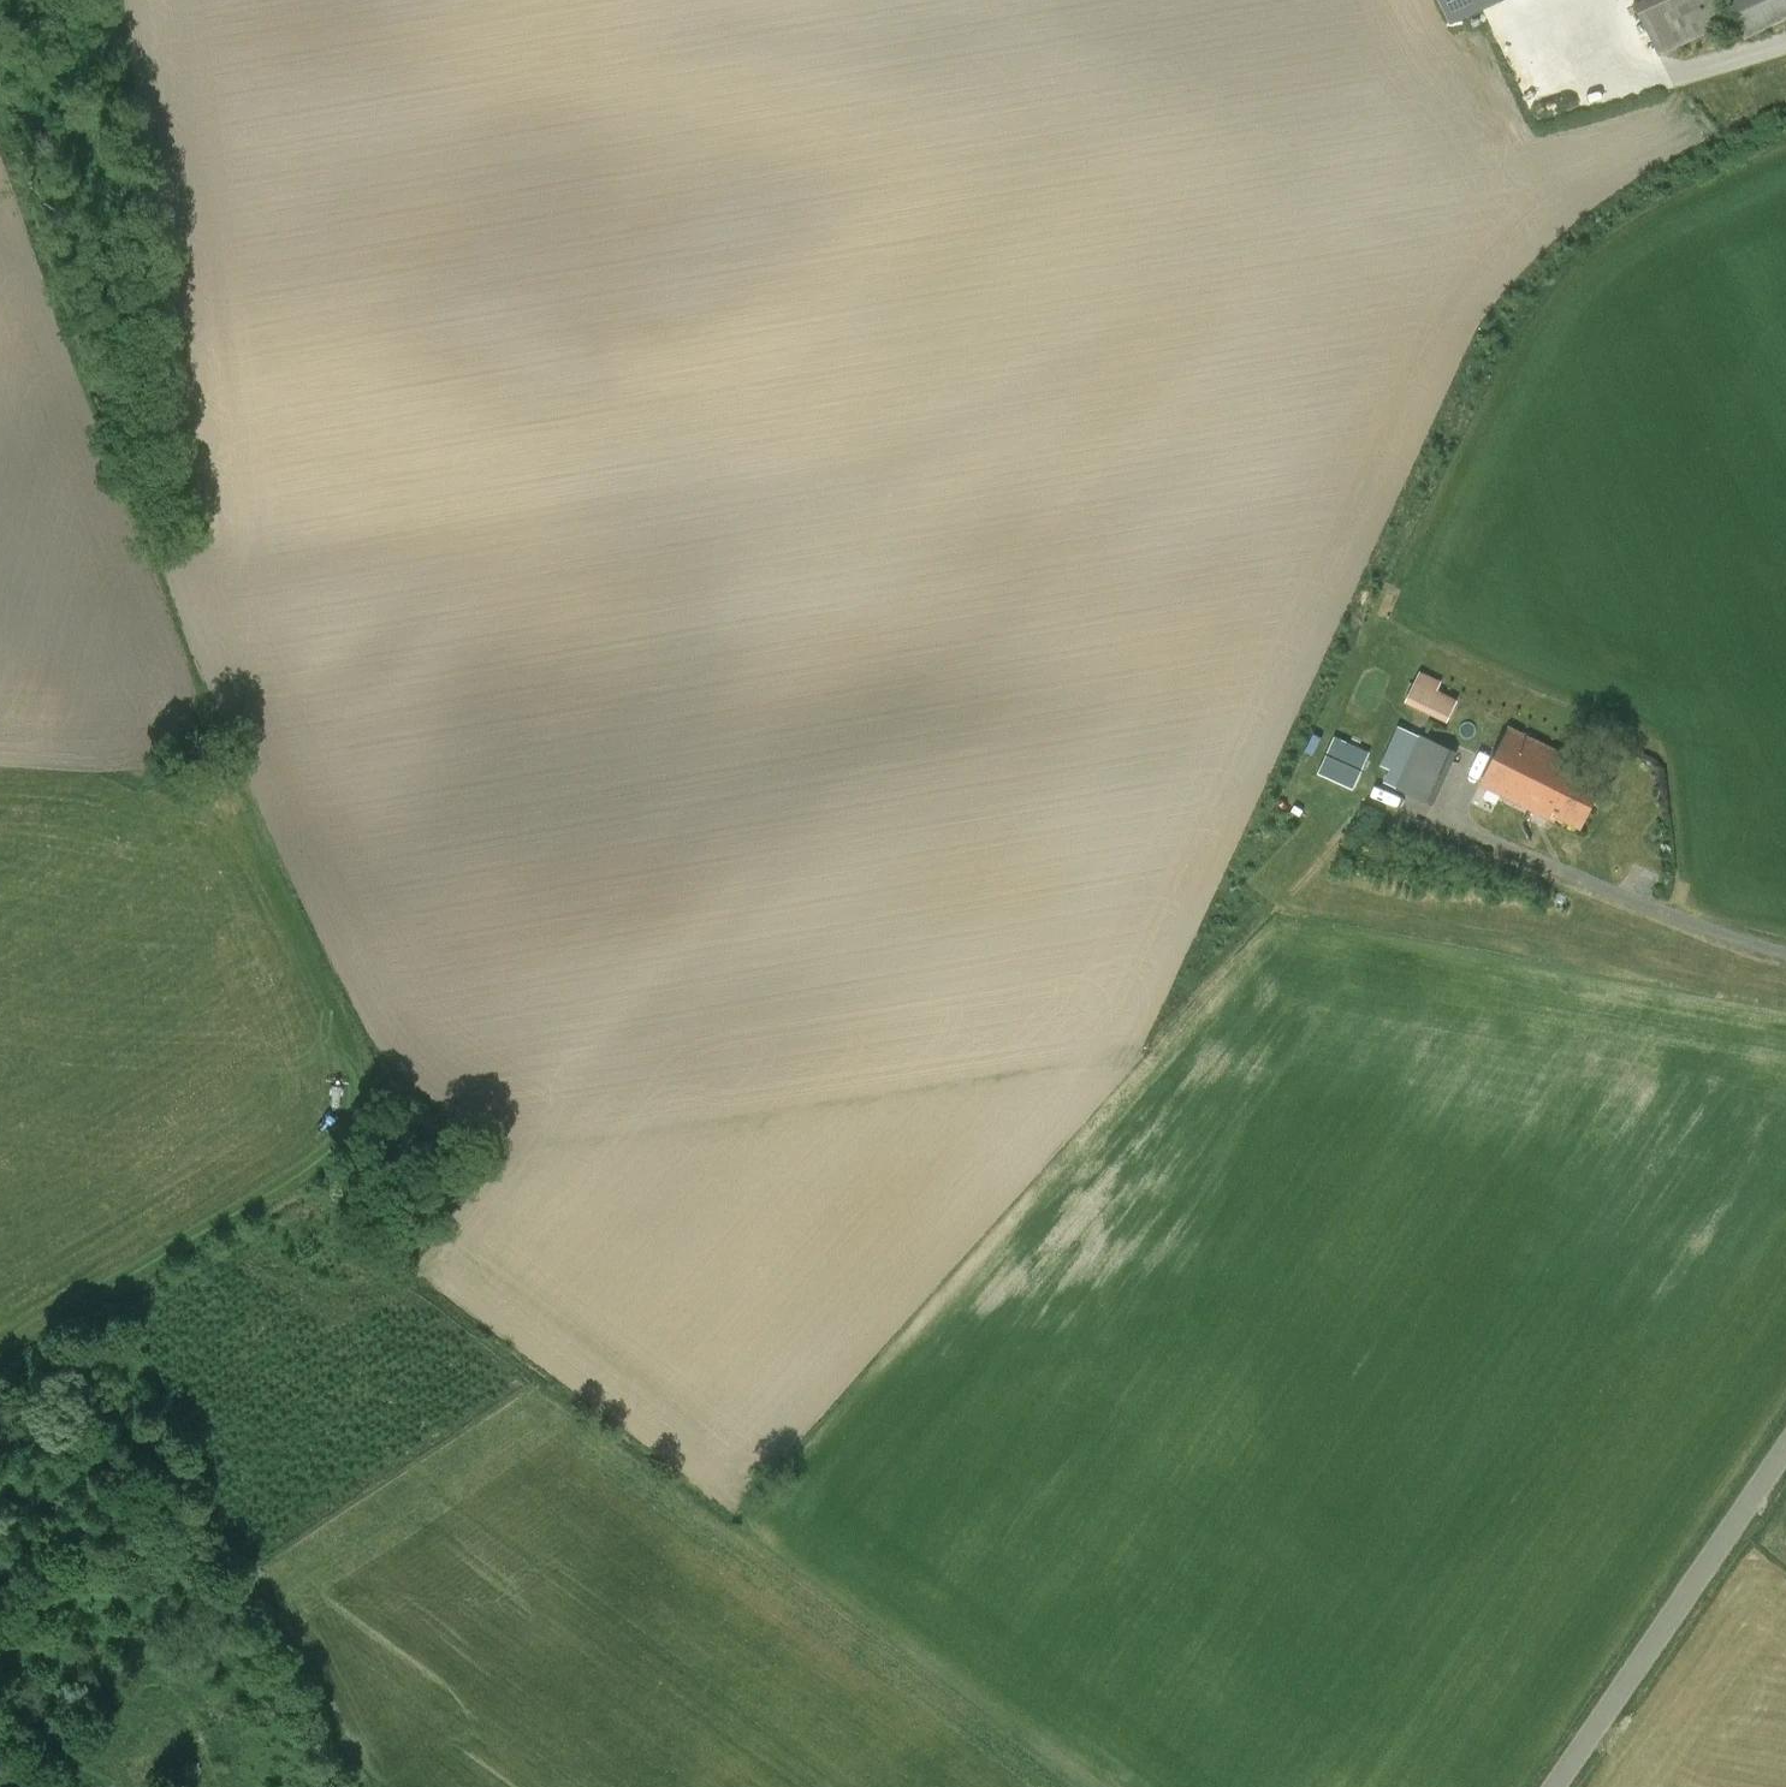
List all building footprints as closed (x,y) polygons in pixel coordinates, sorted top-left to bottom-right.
[(1498,0),(1438,0),(1449,23),(1498,0)] [(1727,24),(1714,0),(1637,0),(1633,2),(1659,56),(1727,24)] [(1745,39),(1785,19),(1785,0),(1726,0),(1745,39)] [(1405,701),(1448,722),(1459,698),(1438,688),(1442,681),(1420,670),(1405,701)] [(1389,777),(1399,781),(1396,789),(1434,806),(1458,752),(1398,725),(1387,750),(1398,756),(1393,767),(1389,777)] [(1604,781),(1578,769),(1579,767),(1573,764),(1575,759),(1509,725),(1479,786),(1550,820),(1553,816),(1554,817),(1555,815),(1581,827),(1604,781)] [(1370,752),(1335,736),(1326,755),(1361,771),(1370,752)]
